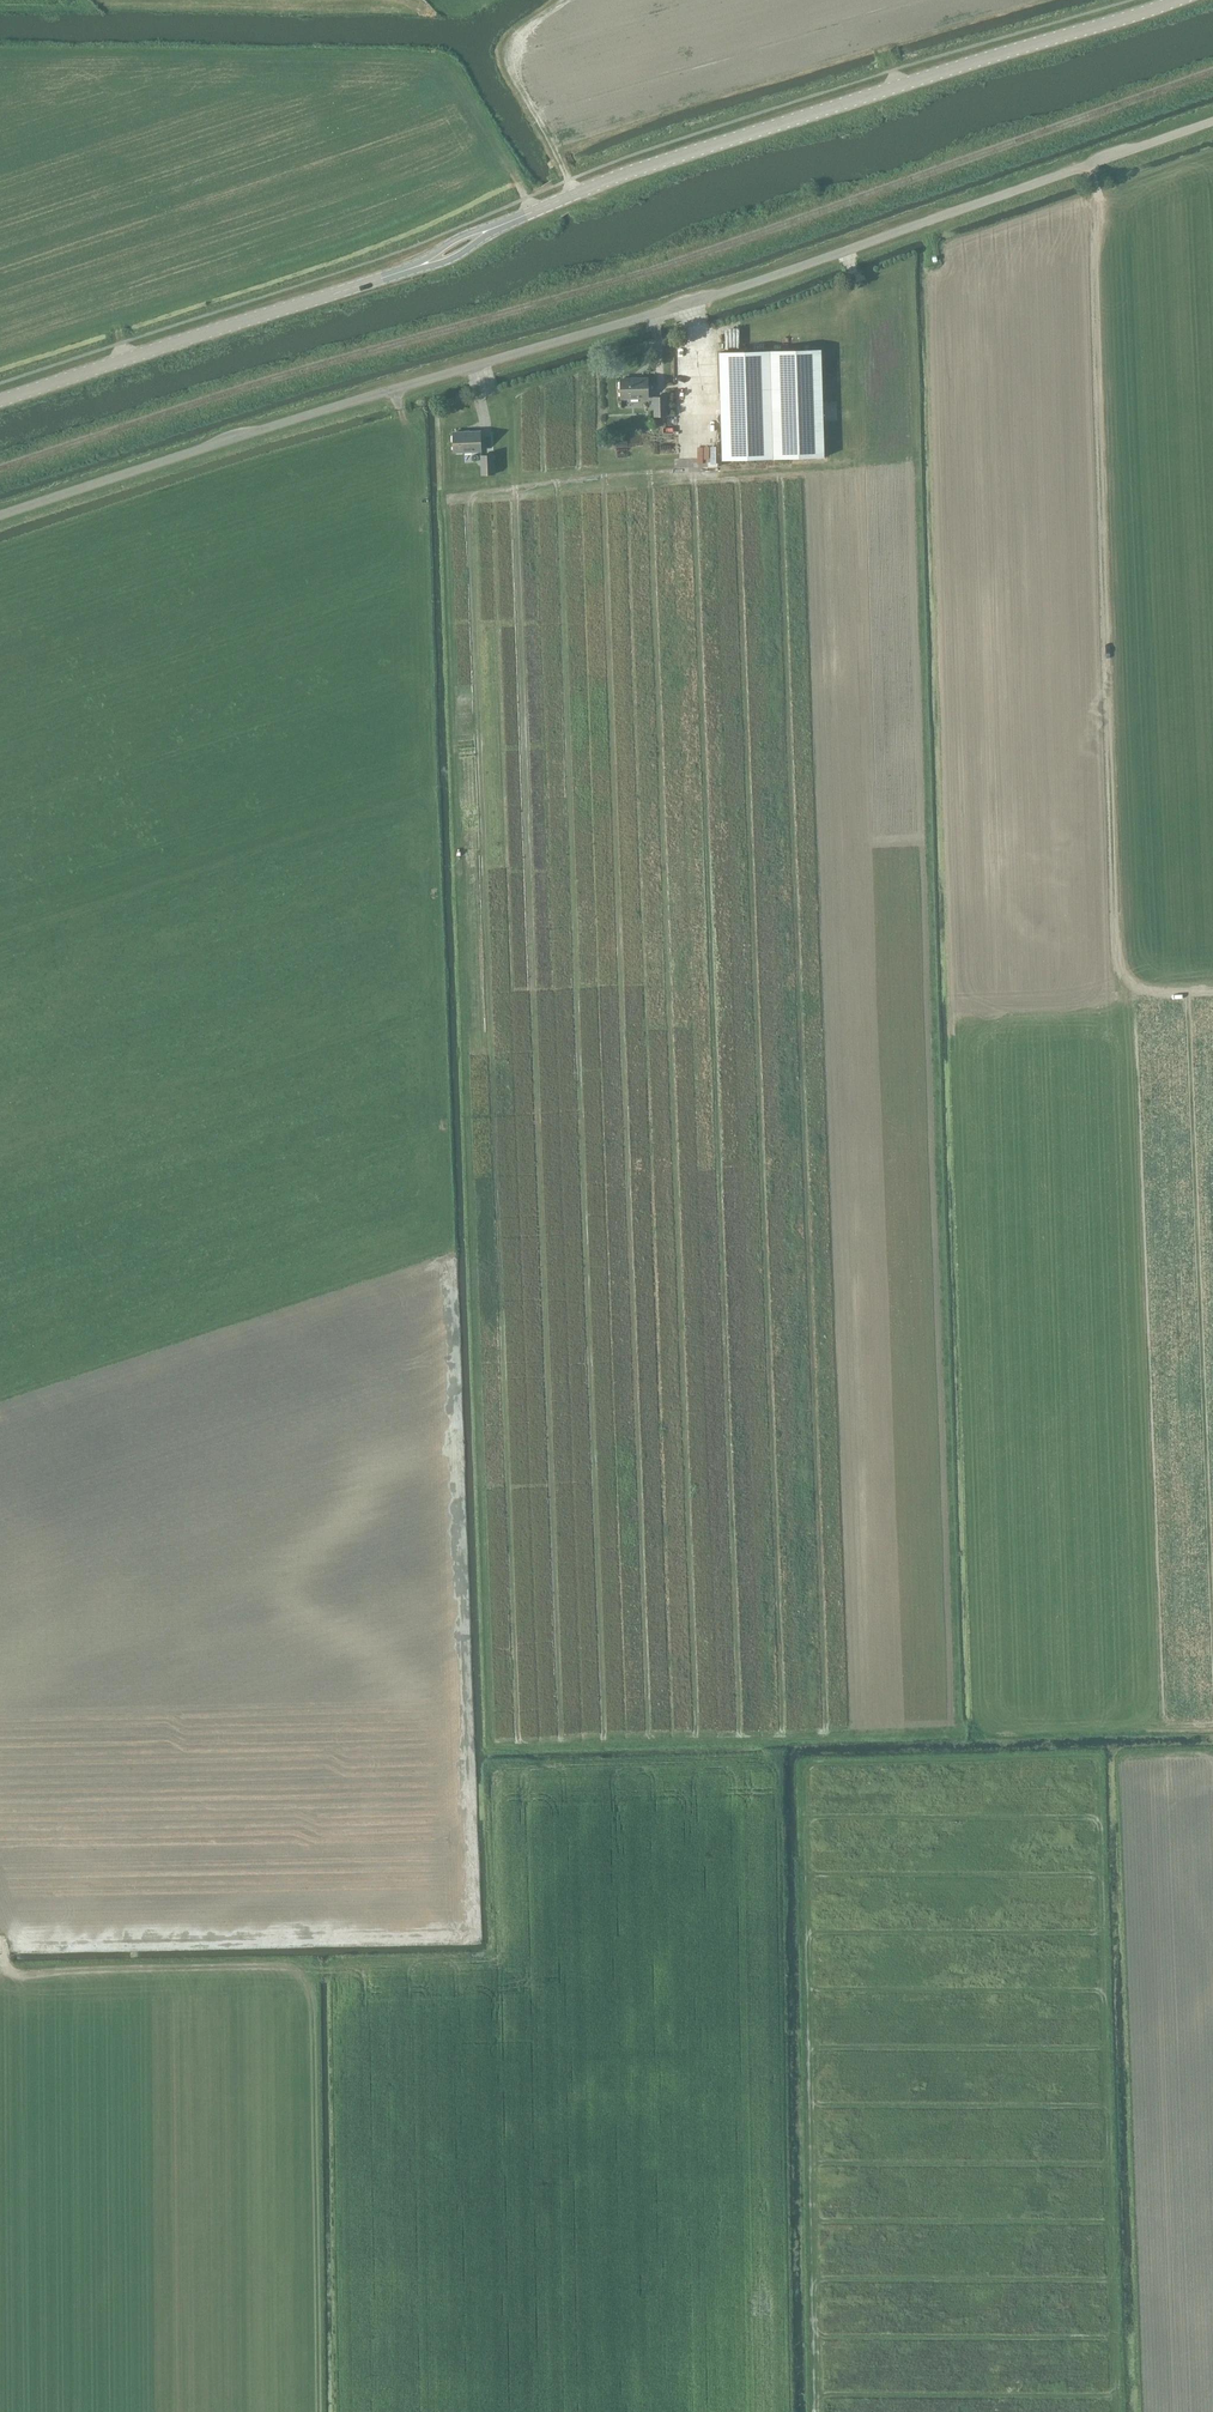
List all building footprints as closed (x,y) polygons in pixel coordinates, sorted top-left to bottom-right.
[(857,319),(851,321),(855,337),(875,332),(871,318),(857,322),(857,319)] [(821,349),(741,351),(719,352),(723,460),(824,458),(821,349)] [(866,384),(882,384),(882,371),(866,371),(866,384)] [(860,389),(858,376),(848,377),(849,381),(847,382),(848,390),(860,389)] [(633,399),(648,398),(648,377),(634,378),(620,378),(621,399),(633,399)] [(654,416),(667,416),(667,415),(667,396),(661,397),(654,397),(654,416)] [(454,453),(481,452),(480,431),(466,431),(453,432),(454,453)] [(660,445),(659,434),(651,435),(652,445),(660,445)] [(482,475),(494,474),(493,455),(487,455),(481,455),(482,475)]
